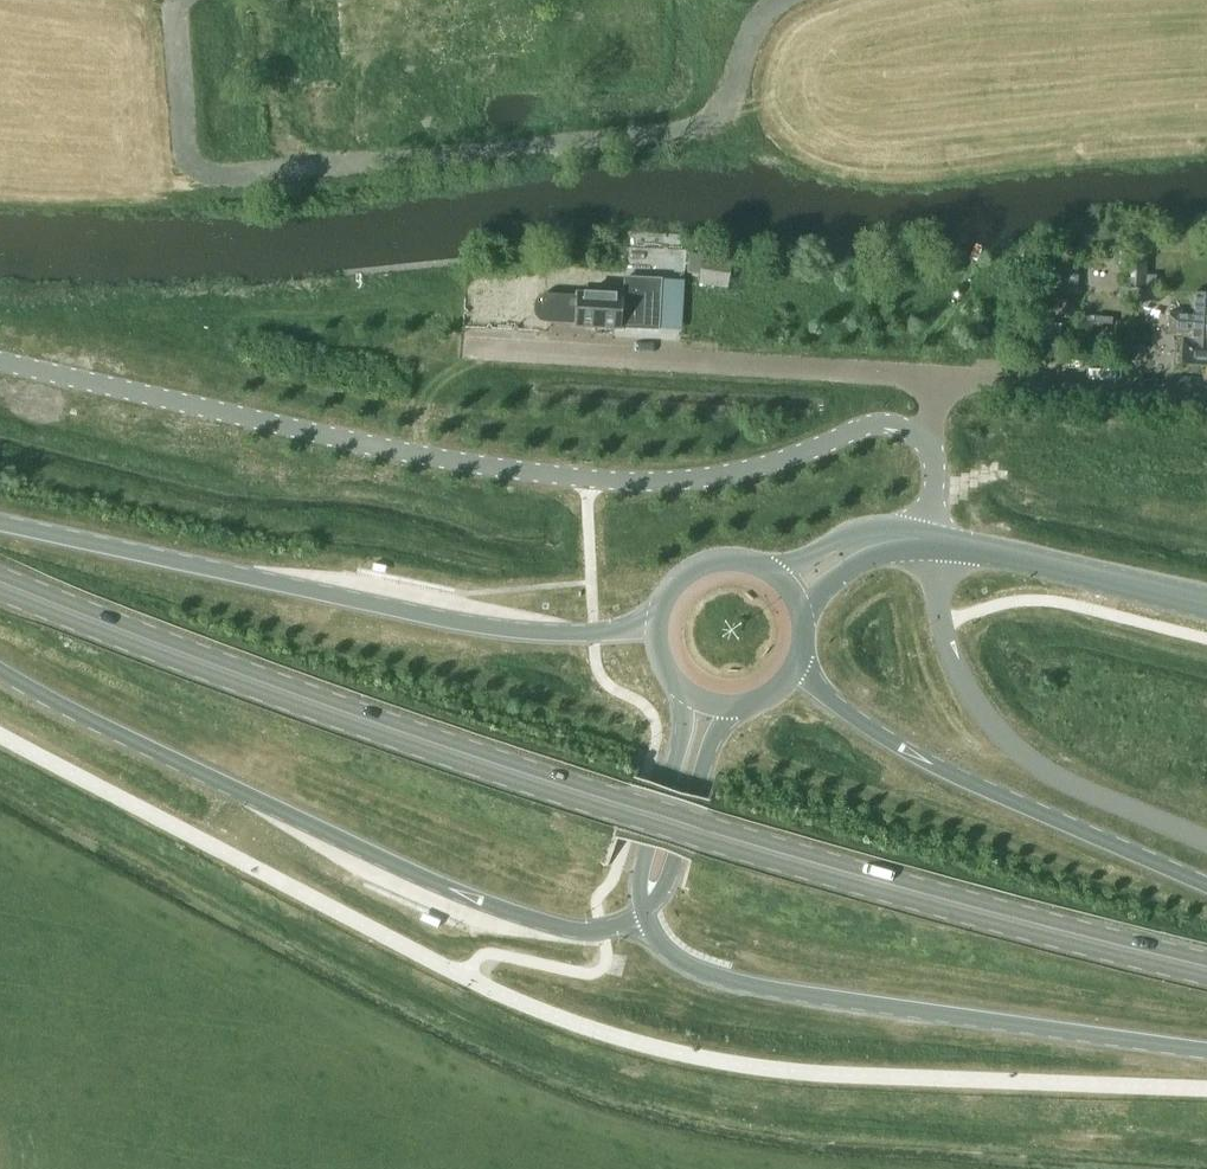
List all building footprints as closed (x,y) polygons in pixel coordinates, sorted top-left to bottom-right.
[(1146,273),(1149,242),(1127,241),(1124,284),(1155,286),(1156,274),(1146,273)] [(700,271),(699,282),(728,286),(731,257),(689,252),(687,270),(700,271)] [(659,327),(661,277),(625,276),(625,295),(577,293),(577,295),(546,294),(541,296),(537,299),(536,304),(536,311),(538,316),(541,319),(546,321),(576,322),(576,324),(659,327)] [(1206,362),(1206,293),(1194,293),(1193,313),(1191,312),(1191,317),(1175,316),(1174,329),(1190,330),(1190,336),(1184,335),(1183,360),(1206,362)] [(1104,322),(1079,319),(1077,336),(1103,338),(1104,322)] [(1052,321),(1051,336),(1070,336),(1070,321),(1052,321)]
